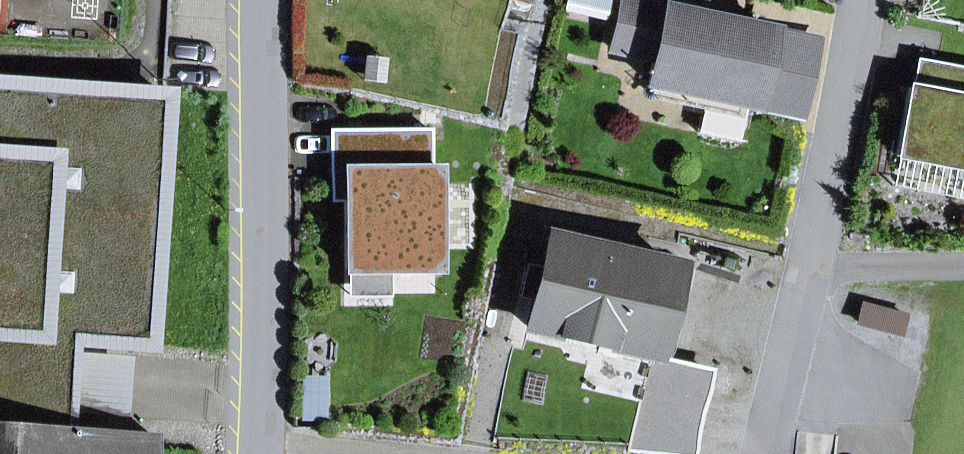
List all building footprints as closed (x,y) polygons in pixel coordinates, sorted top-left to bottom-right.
[(608,0),(567,0),(565,8),(604,18),(608,0)] [(770,32),(700,16),(668,9),(625,0),(622,0),(611,49),(653,58),(648,82),(658,84),(707,95),(703,109),(698,132),(739,141),(747,104),(754,105),(770,32)] [(698,0),(670,0),(668,9),(700,16),(703,1),(698,0)] [(963,98),(963,68),(916,59),(910,88),(963,98)] [(65,429),(66,413),(67,399),(96,401),(98,367),(70,365),(71,351),(71,339),(146,344),(164,95),(0,83),(0,453),(150,453),(151,435),(65,429)] [(654,99),(703,109),(707,95),(658,84),(654,99)] [(910,88),(908,88),(895,156),(898,156),(963,169),(963,98),(910,88)] [(435,269),(435,169),(429,169),(428,129),(344,130),(345,201),(345,270),(349,270),(388,269),(435,269)] [(345,201),(344,130),(329,130),(329,201),(345,201)] [(963,199),(963,169),(898,156),(892,185),(963,199)] [(528,327),(649,356),(652,356),(653,354),(673,268),(673,266),(549,237),(542,268),(534,301),(528,327)] [(516,297),(534,301),(542,268),(524,264),(516,297)] [(653,354),(666,357),(687,271),(673,268),(653,354)] [(349,295),(388,295),(388,269),(349,270),(349,295)] [(66,413),(126,417),(128,388),(130,355),(71,351),(70,365),(98,367),(96,401),(67,399),(66,413)] [(652,356),(649,356),(627,450),(671,453),(687,453),(707,369),(652,356)]
